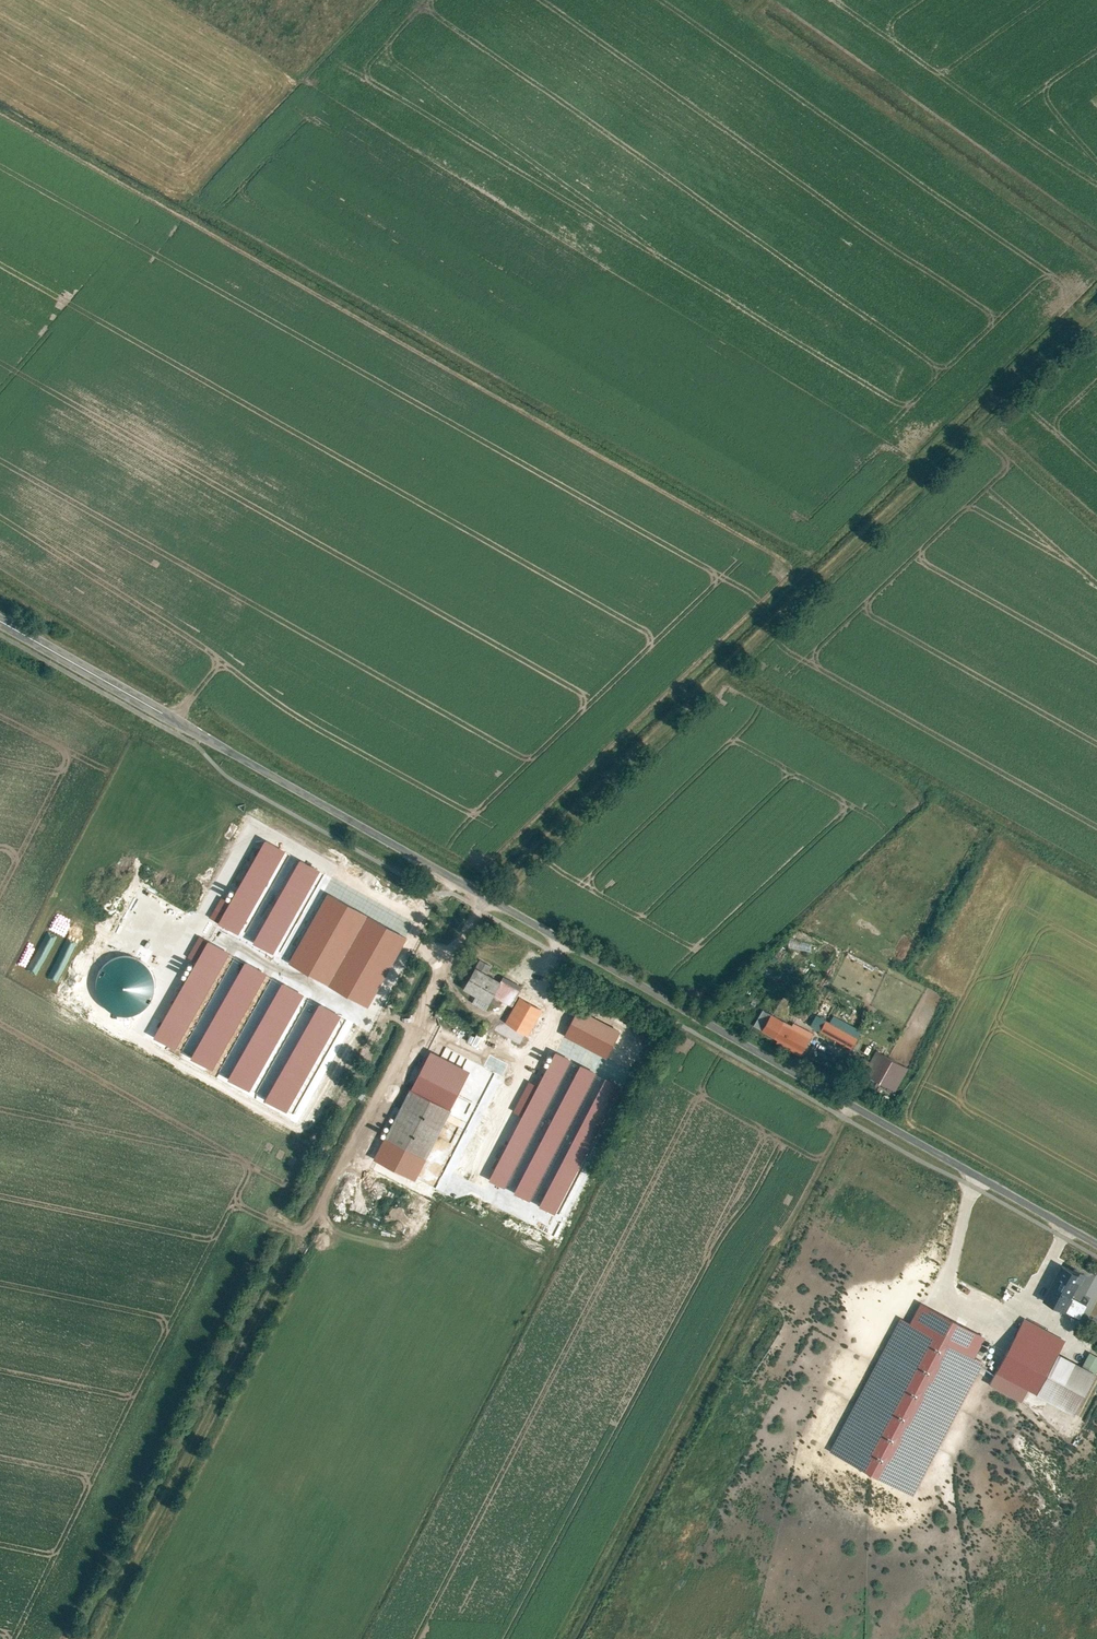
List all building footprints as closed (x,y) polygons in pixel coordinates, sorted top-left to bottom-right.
[(480,957),(464,986),(478,994),(475,1000),(487,1006),(493,993),(513,1004),(495,1039),(523,1054),(529,1044),(554,1057),(576,1015),(542,997),(544,994),(503,972),(501,977),(491,971),(494,964),(480,957)] [(764,1007),(754,1024),(803,1051),(814,1031),(794,1020),(793,1022),(764,1007)] [(818,1014),(813,1024),(855,1045),(863,1030),(839,1018),(836,1023),(818,1014)] [(470,1025),(465,1036),(482,1046),(488,1035),(470,1025)] [(430,1048),(386,1136),(427,1156),(471,1068),(430,1048)] [(877,1049),(865,1073),(898,1090),(910,1065),(877,1049)] [(510,1057),(488,1094),(517,1111),(539,1073),(510,1057)] [(1082,1319),(1088,1302),(1070,1295),(1076,1281),(1080,1282),(1084,1274),(1073,1269),(1071,1274),(1061,1270),(1047,1304),(1082,1319)] [(983,1332),(920,1298),(907,1323),(899,1319),(829,1450),(910,1494),(981,1363),(970,1357),(983,1332)] [(1057,1353),(1063,1342),(1022,1319),(993,1370),(1035,1393),(1057,1353)] [(1096,1373),(1057,1353),(1035,1393),(1074,1414),(1096,1373)]
